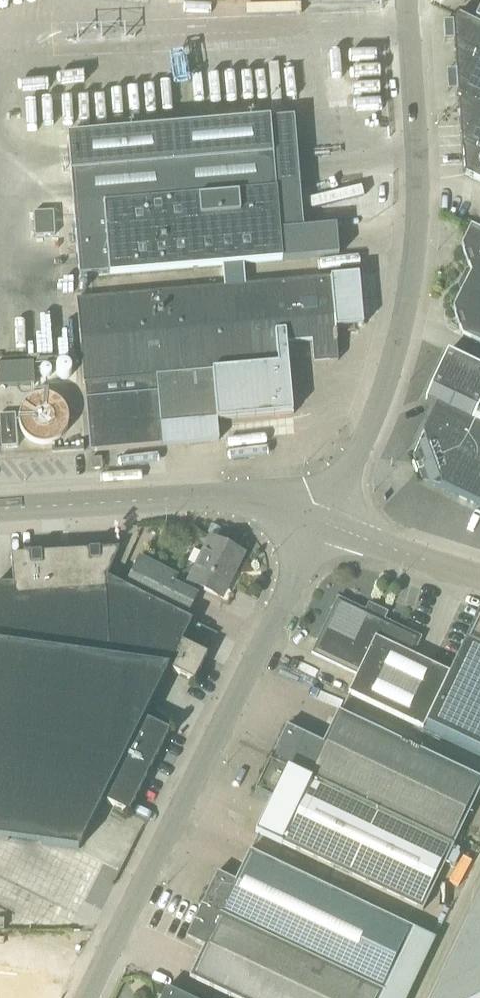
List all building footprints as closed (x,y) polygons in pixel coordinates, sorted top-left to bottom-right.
[(464,96),(460,104),(465,174),(479,181),(479,26),(458,15),(455,22),(460,94),(464,96)] [(79,277),(115,274),(111,200),(277,186),(271,120),(68,137),(79,277)] [(283,260),(277,186),(111,200),(115,274),(283,260)] [(349,215),(283,213),(283,227),(348,229),(349,215)] [(472,273),(454,309),(463,336),(479,344),(479,231),(472,227),(463,246),(472,273)] [(331,276),(77,298),(84,382),(91,451),(163,444),(219,440),(218,419),(292,413),(292,414),(294,414),(288,342),(313,340),(315,362),(339,360),(338,354),(337,354),(336,341),(338,341),(337,332),(336,332),(335,327),(364,325),(360,274),(331,276)] [(413,462),(417,473),(418,472),(418,470),(420,469),(424,480),(479,506),(479,369),(448,353),(427,399),(428,400),(437,404),(414,453),(418,463),(415,464),(415,462),(413,462)] [(0,410),(0,446),(8,446),(8,439),(55,437),(54,416),(37,417),(37,408),(0,410)] [(102,457),(91,458),(92,469),(103,468),(102,457)] [(212,539),(191,582),(221,597),(242,553),(212,539)] [(12,556),(14,584),(0,585),(0,839),(79,850),(104,802),(129,814),(170,732),(144,718),(169,669),(194,682),(207,655),(182,642),(193,621),(187,617),(125,587),(108,578),(120,550),(12,556)] [(179,576),(140,557),(125,587),(187,617),(198,595),(175,583),(179,576)] [(339,597),(312,653),(358,675),(349,693),(424,729),(451,673),(414,655),(423,637),(381,617),(382,614),(373,609),(371,613),(339,597)] [(479,616),(428,731),(479,755),(479,616)] [(479,792),(479,778),(339,711),(324,743),(288,726),(257,792),(275,800),(259,832),(350,875),(424,911),(479,792)] [(187,938),(205,946),(191,977),(234,997),(410,997),(438,939),(415,929),(341,893),(324,885),(251,850),(236,881),(218,872),(203,905),(187,938)] [(432,997),(479,997),(479,897),(432,997)] [(44,976),(24,974),(24,973),(0,970),(0,997),(33,997),(44,976)] [(168,988),(163,997),(188,997),(168,988)]
